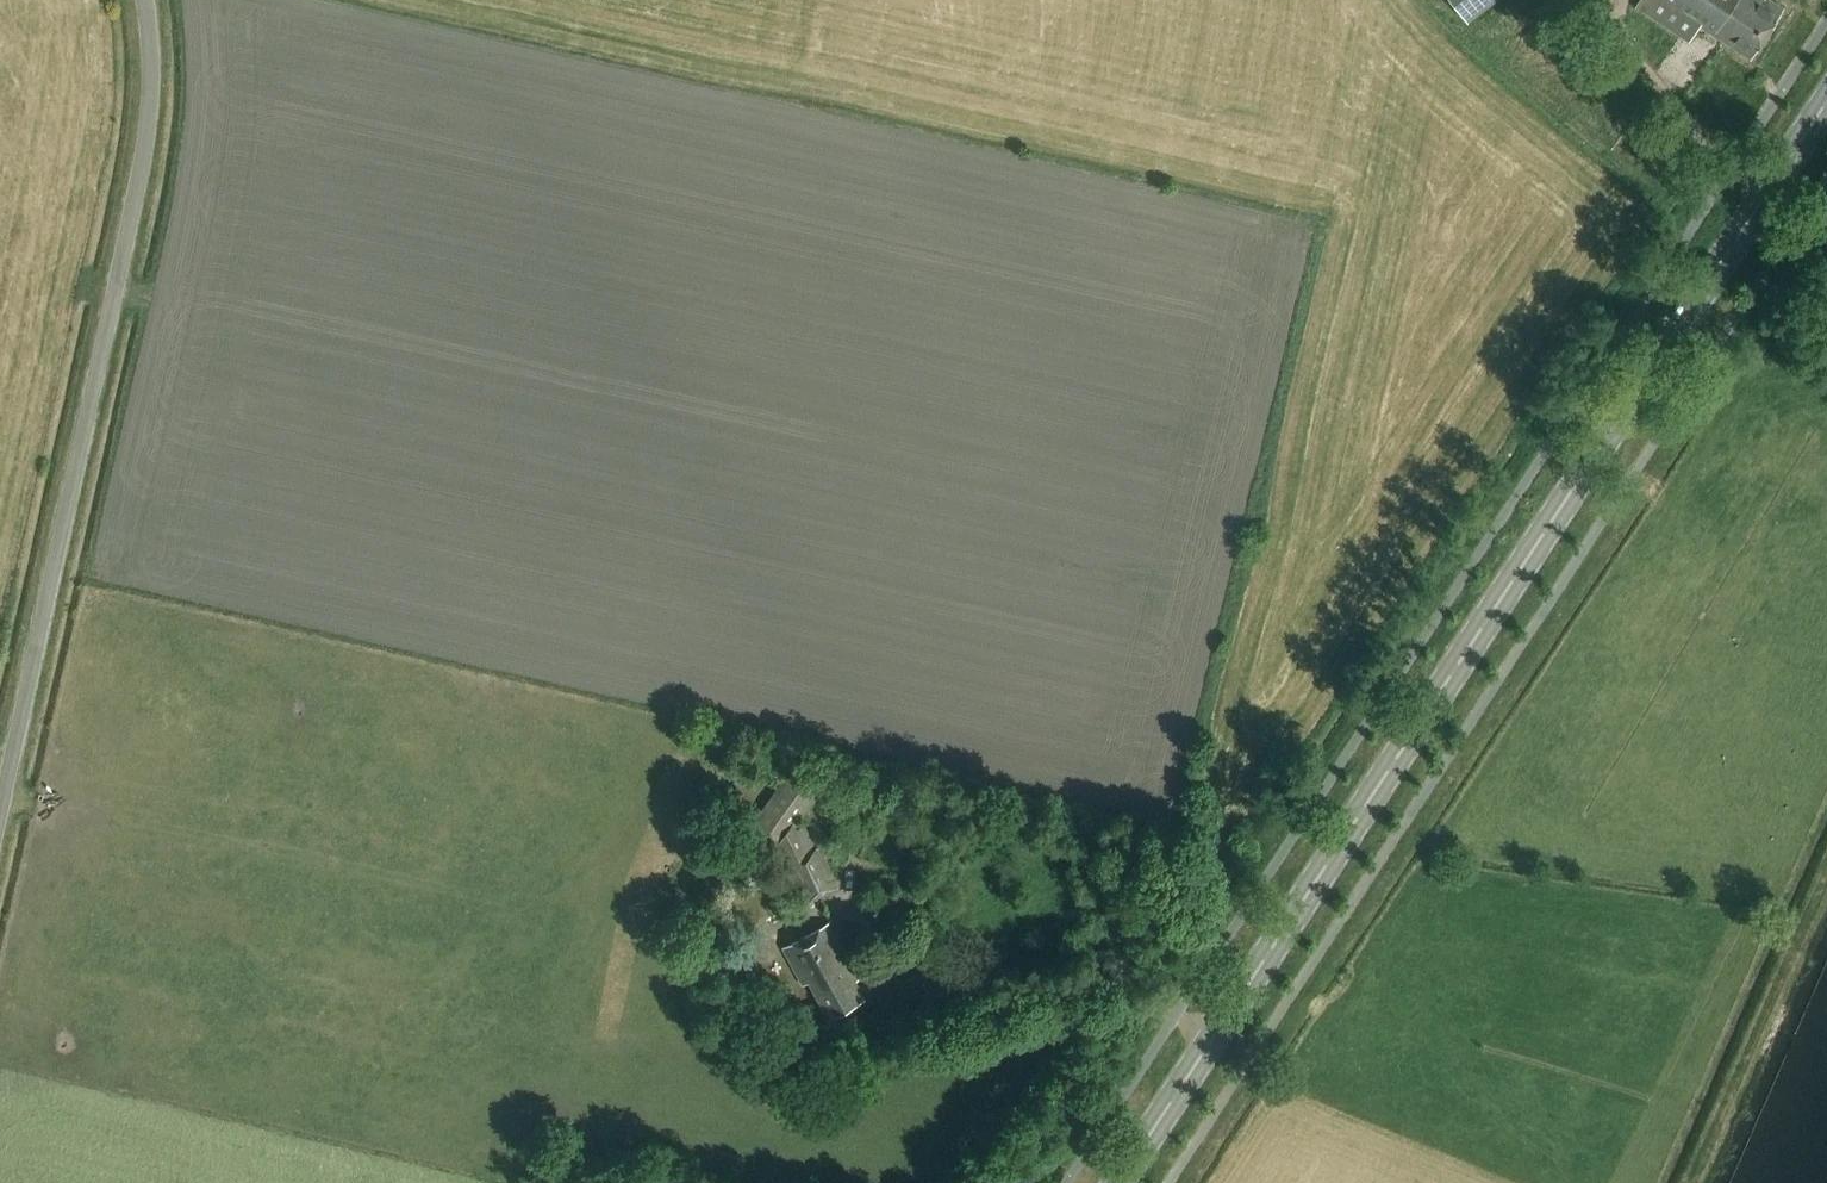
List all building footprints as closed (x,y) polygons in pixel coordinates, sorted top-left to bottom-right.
[(1469,20),(1495,0),(1454,0),(1469,20)] [(1785,11),(1768,0),(1642,0),(1639,5),(1695,40),(1702,29),(1752,60),(1785,11)] [(817,799),(786,777),(753,822),(778,840),(794,819),(799,823),(817,799)] [(840,886),(806,823),(797,828),(794,821),(774,850),(803,906),(840,886)] [(833,921),(788,948),(807,981),(814,977),(835,1014),(865,996),(854,977),(862,971),(833,921)] [(876,961),(866,967),(871,976),(882,970),(876,961)]
